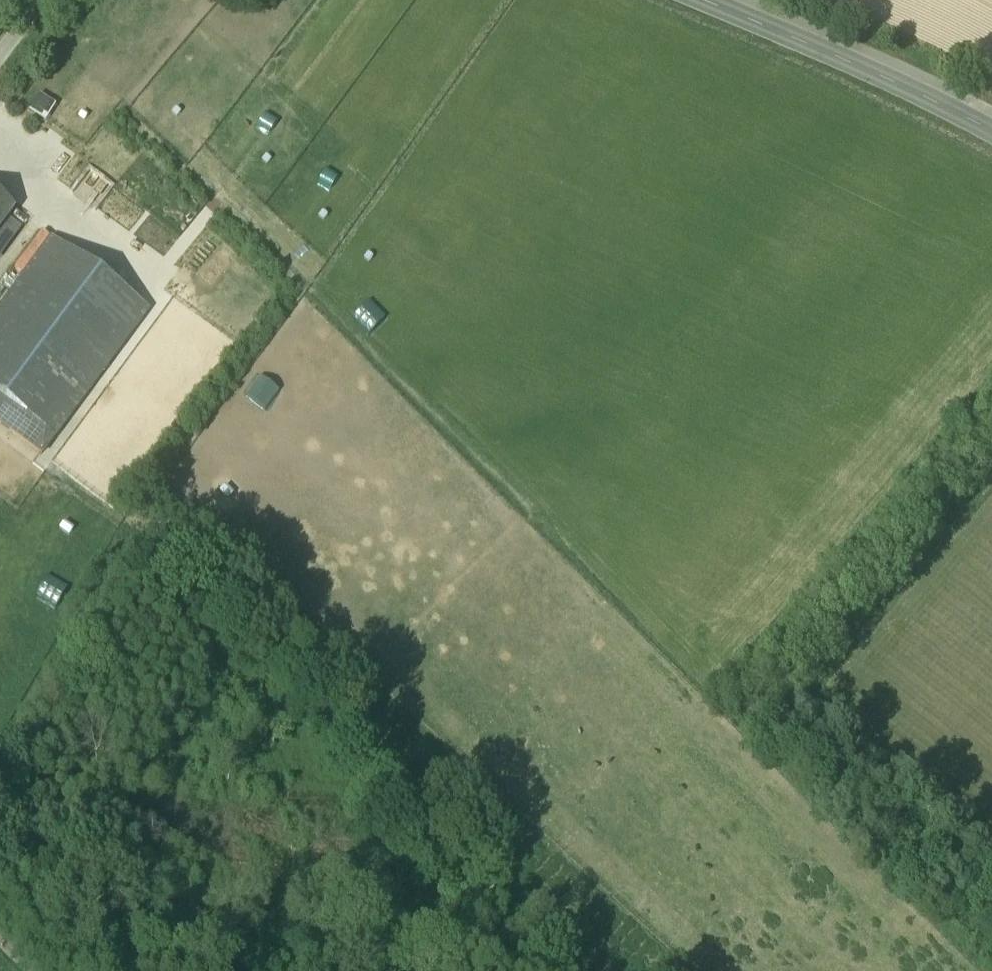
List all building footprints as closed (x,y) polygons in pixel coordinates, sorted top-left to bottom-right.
[(0,198),(0,226),(13,208),(0,198)] [(0,310),(0,426),(41,456),(148,310),(52,238),(0,310)]
